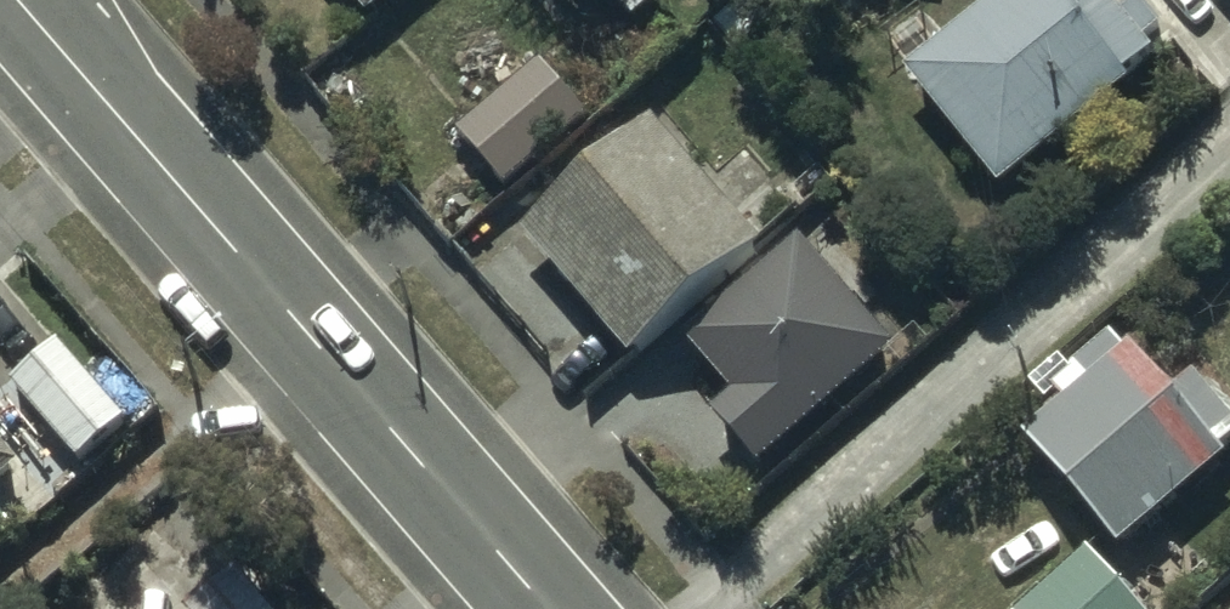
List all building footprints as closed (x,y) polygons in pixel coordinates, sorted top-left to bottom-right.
[(366,15),(383,0),(352,0),(366,15)] [(902,73),(996,190),(1129,84),(1122,76),(1150,54),(1140,41),(1160,26),(1139,0),(1128,0),(1117,9),(1110,0),(985,0),(944,33),(920,3),(883,33),(910,66),(902,73)] [(456,129),(504,186),(623,86),(576,29),(456,129)] [(648,117),(517,231),(628,359),(759,246),(648,117)] [(707,402),(757,459),(894,338),(797,228),(683,329),(730,382),(707,402)] [(1119,549),(1223,460),(1215,450),(1229,438),(1229,423),(1189,375),(1167,394),(1128,349),(1119,356),(1103,337),(1044,387),(1060,406),(1023,437),(1119,549)] [(53,342),(4,384),(14,395),(0,407),(0,429),(35,469),(61,446),(74,462),(121,421),(53,342)] [(0,446),(0,476),(15,462),(0,446)] [(1084,551),(1019,608),(1135,608),(1084,551)] [(180,608),(266,608),(231,568),(180,608)]
